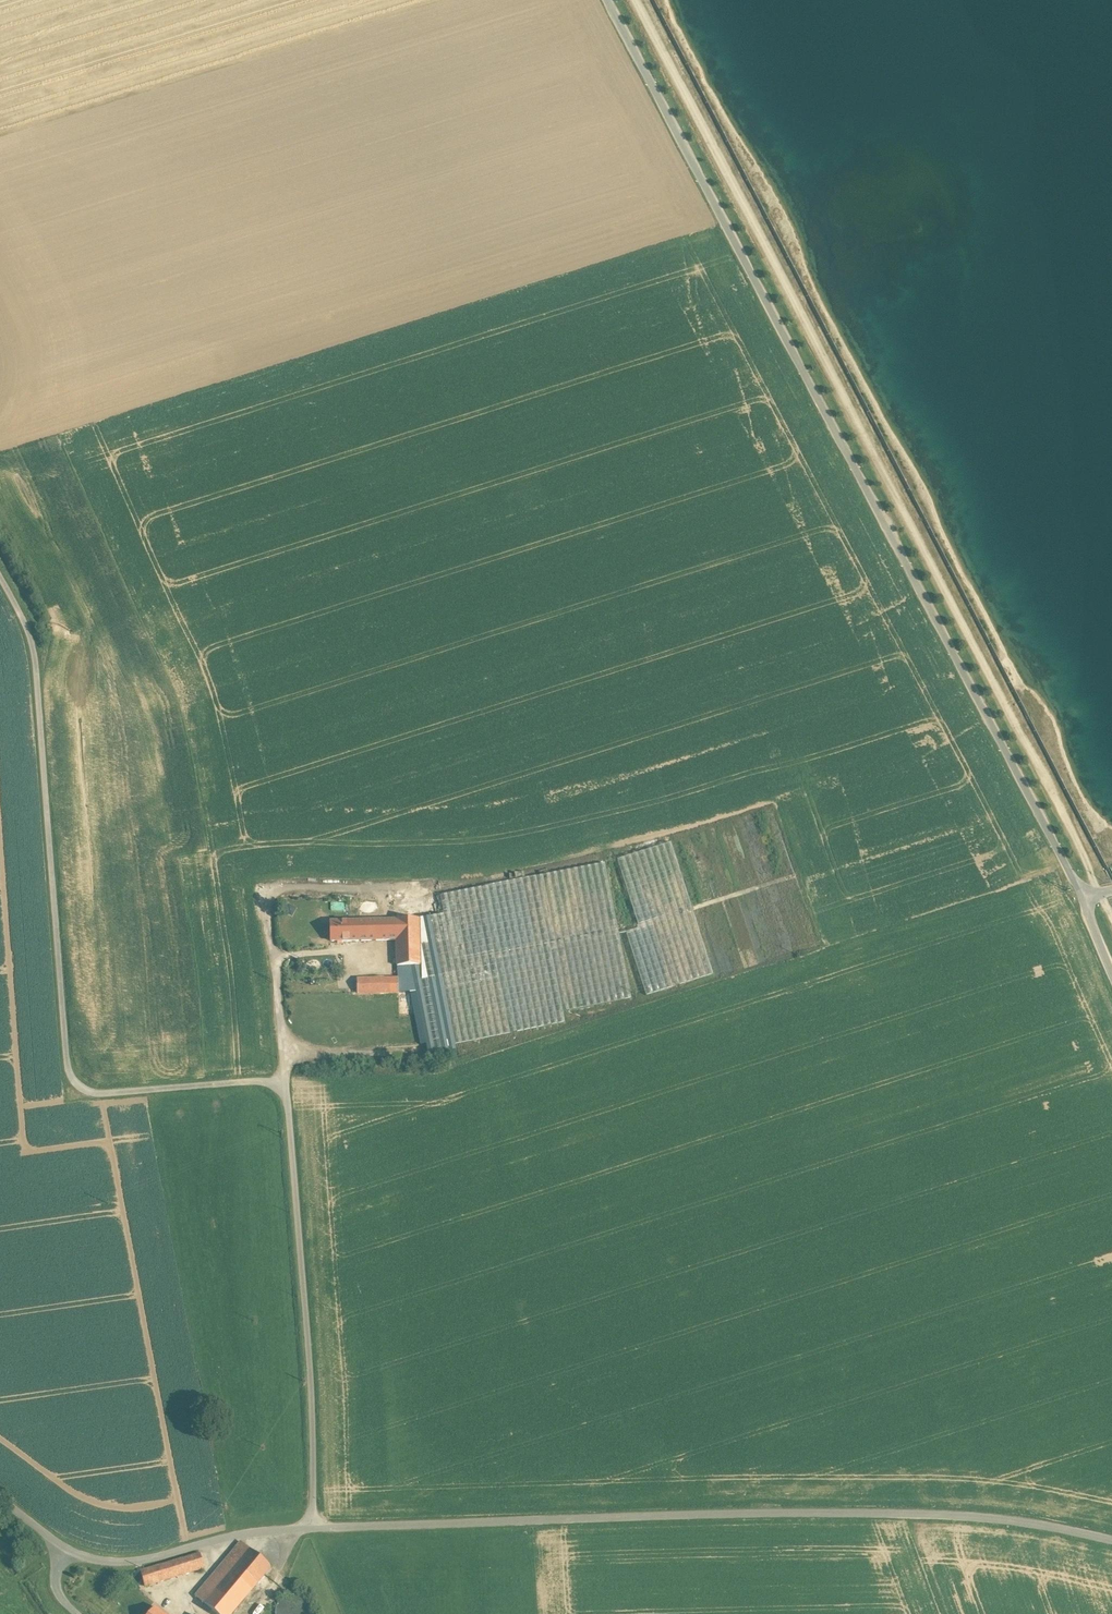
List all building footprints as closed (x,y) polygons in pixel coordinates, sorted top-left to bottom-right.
[(671,842),(618,860),(639,928),(626,933),(646,995),(713,974),(671,842)] [(608,865),(442,897),(446,918),(427,922),(432,948),(426,949),(435,994),(447,992),(458,1047),(568,1026),(566,1014),(634,1001),(608,865)] [(396,920),(358,921),(359,941),(397,940),(397,966),(420,966),(419,919),(396,920)] [(358,921),(331,922),(331,941),(359,941),(358,921)] [(390,979),(357,980),(357,993),(390,992),(390,979)] [(425,1014),(425,979),(390,979),(390,992),(399,992),(399,1015),(425,1014)] [(241,1542),(215,1572),(224,1580),(250,1549),(241,1542)] [(224,1580),(204,1603),(217,1613),(231,1613),(271,1566),(250,1549),(224,1580)] [(200,1553),(141,1571),(145,1586),(204,1568),(200,1553)] [(215,1572),(195,1596),(204,1603),(224,1580),(215,1572)] [(310,1610),(309,1603),(305,1597),(299,1593),(292,1592),(286,1594),(280,1598),(276,1603),(275,1610),(276,1613),(310,1613),(310,1610)]
